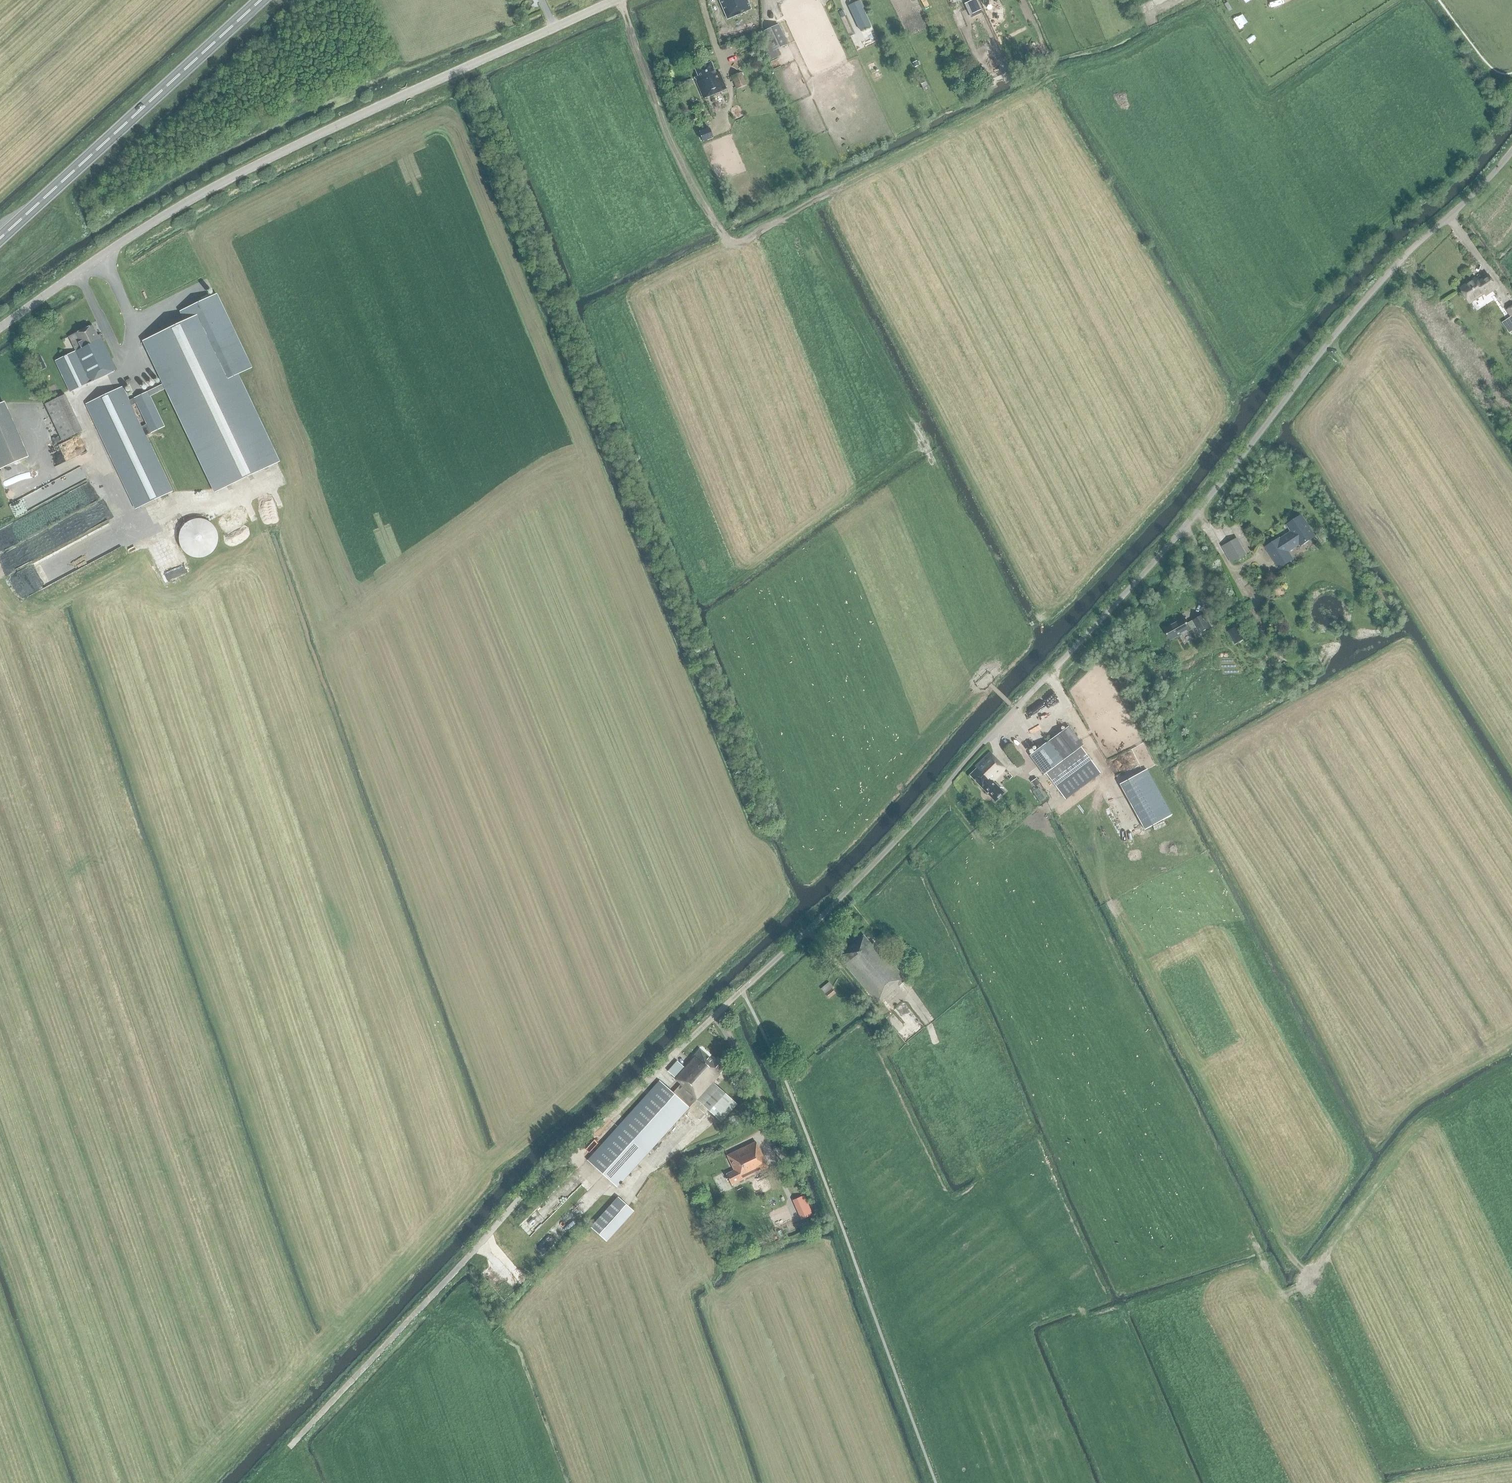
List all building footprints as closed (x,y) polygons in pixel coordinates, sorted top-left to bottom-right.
[(726,20),(750,10),(746,0),(718,0),(726,20)] [(930,15),(939,11),(934,0),(923,0),(930,15)] [(967,4),(972,15),(981,11),(976,0),(967,4)] [(860,32),(870,27),(862,8),(859,1),(851,5),(848,7),(860,32)] [(722,17),(716,19),(719,29),(725,27),(722,17)] [(764,32),(773,52),(788,44),(778,25),(764,32)] [(1495,64),(1503,58),(1501,55),(1493,61),(1495,64)] [(916,61),(913,63),(918,73),(921,71),(916,61)] [(695,79),(704,101),(727,91),(720,75),(717,76),(712,64),(696,71),(699,77),(695,79)] [(733,79),(738,91),(746,87),(741,75),(733,79)] [(926,82),(920,84),(923,91),(929,88),(926,82)] [(698,133),(702,143),(713,139),(708,128),(698,133)] [(1460,287),(1469,301),(1484,292),(1486,295),(1497,287),(1489,274),(1478,281),(1476,277),(1460,287)] [(187,321),(145,341),(216,491),(277,462),(235,375),(249,368),(215,295),(182,311),(187,321)] [(57,361),(71,392),(117,371),(102,336),(99,337),(95,327),(71,338),(77,352),(57,361)] [(148,391),(152,397),(165,390),(161,383),(148,391)] [(146,438),(163,430),(160,423),(156,409),(147,395),(130,403),(124,389),(87,405),(135,511),(172,495),(146,438)] [(82,431),(66,395),(45,404),(62,441),(82,431)] [(27,457),(4,402),(0,403),(0,468),(27,457)] [(61,478),(68,490),(87,480),(81,468),(61,478)] [(38,492),(11,503),(16,514),(42,502),(38,492)] [(1287,525),(1292,532),(1280,539),(1279,538),(1266,547),(1279,568),(1293,559),(1288,552),(1300,544),(1302,547),(1316,538),(1301,516),(1287,525)] [(179,536),(178,542),(179,548),(181,553),(185,557),(189,560),(195,561),(200,561),(206,560),(210,557),(214,553),(217,548),(217,542),(217,536),(214,531),(210,527),(206,524),(200,522),(195,522),(189,524),(185,527),(181,531),(179,536)] [(1222,547),(1230,562),(1245,554),(1236,539),(1222,547)] [(0,555),(0,561),(4,573),(27,564),(20,548),(0,555)] [(165,558),(156,562),(168,585),(183,578),(173,558),(167,561),(165,558)] [(8,577),(19,600),(37,592),(34,586),(30,588),(25,576),(23,571),(8,577)] [(1210,626),(1204,614),(1187,623),(1183,616),(1170,623),(1170,624),(1163,628),(1170,640),(1178,635),(1178,636),(1196,626),(1199,633),(1210,626)] [(1237,626),(1228,632),(1232,640),(1236,638),(1239,642),(1244,639),(1237,626)] [(1083,746),(1068,726),(1029,755),(1044,775),(1046,773),(1056,786),(1091,760),(1081,747),(1083,746)] [(1024,761),(1012,744),(1005,749),(1017,766),(1024,761)] [(1005,769),(990,752),(975,767),(976,768),(969,775),(995,801),(1004,793),(993,781),(1005,769)] [(1036,778),(1031,782),(1035,787),(1040,783),(1036,778)] [(822,989),(830,999),(837,993),(833,989),(835,987),(830,982),(822,989)] [(928,995),(935,992),(930,983),(923,986),(928,995)] [(715,1079),(719,1074),(717,1072),(725,1064),(717,1057),(713,1061),(699,1049),(683,1067),(677,1062),(668,1071),(681,1083),(673,1092),(660,1080),(587,1160),(617,1187),(696,1100),(721,1122),(737,1105),(713,1083),(716,1080),(715,1079)] [(726,1174),(729,1182),(730,1182),(731,1185),(767,1168),(755,1142),(727,1156),(734,1170),(726,1174)] [(618,1197),(591,1227),(606,1241),(634,1211),(618,1197)] [(775,1231),(793,1223),(787,1211),(769,1220),(775,1231)]
